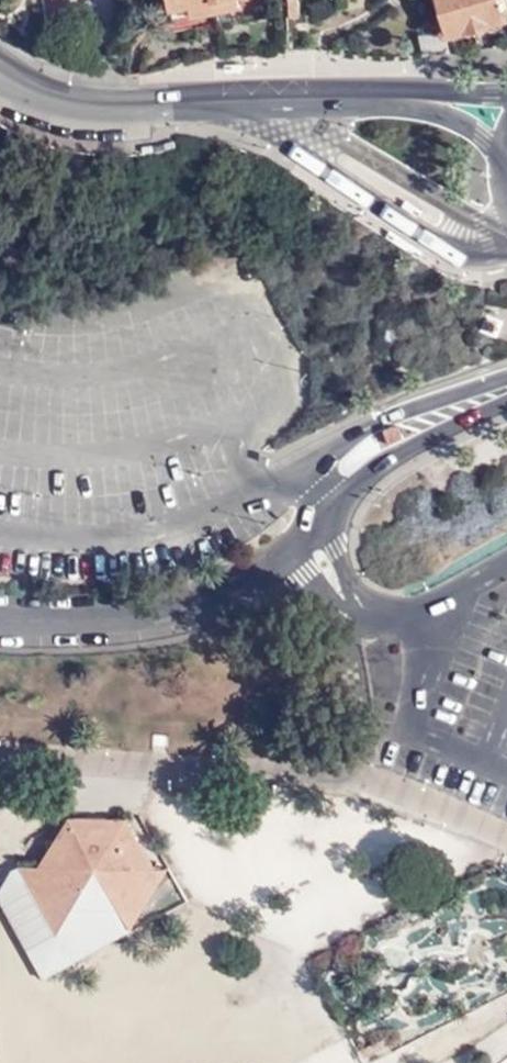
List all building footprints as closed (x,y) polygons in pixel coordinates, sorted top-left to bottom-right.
[(169,6),(190,3),(192,12),(238,6),(238,0),(168,0),(169,6)] [(440,19),(443,31),(469,23),(470,27),(492,20),(492,17),(506,12),(506,0),(434,0),(440,19)] [(443,31),(440,19),(417,21),(425,53),(448,50),(443,31)] [(151,867),(122,816),(71,816),(40,864),(17,864),(55,931),(69,909),(120,909),(129,925),(166,867),(151,867)] [(17,864),(0,891),(0,902),(42,977),(130,927),(129,925),(120,909),(69,909),(55,931),(17,864)]
